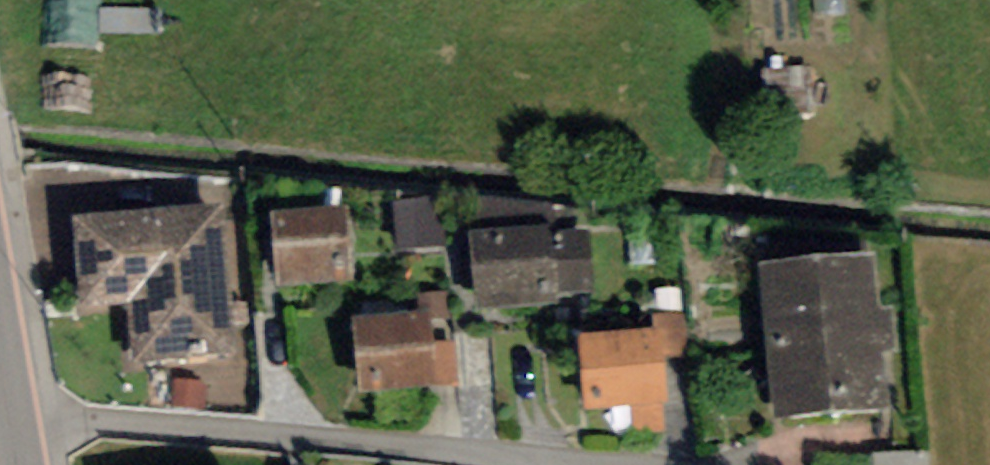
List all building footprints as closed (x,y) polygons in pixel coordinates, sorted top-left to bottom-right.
[(440,250),(436,202),(392,205),(396,253),(440,250)] [(348,211),(271,217),(277,292),(354,286),(348,211)] [(221,212),(68,223),(75,311),(124,307),(134,370),(233,361),(221,212)] [(470,239),(477,315),(591,305),(584,229),(470,239)] [(874,260),(761,271),(777,427),(890,415),(874,260)] [(416,316),(352,323),(360,398),(458,387),(448,294),(414,298),(416,316)] [(684,315),(659,317),(663,360),(688,358),(684,315)] [(578,342),(586,416),(629,412),(661,408),(666,408),(658,334),(578,342)] [(664,434),(661,408),(629,412),(632,437),(664,434)]
